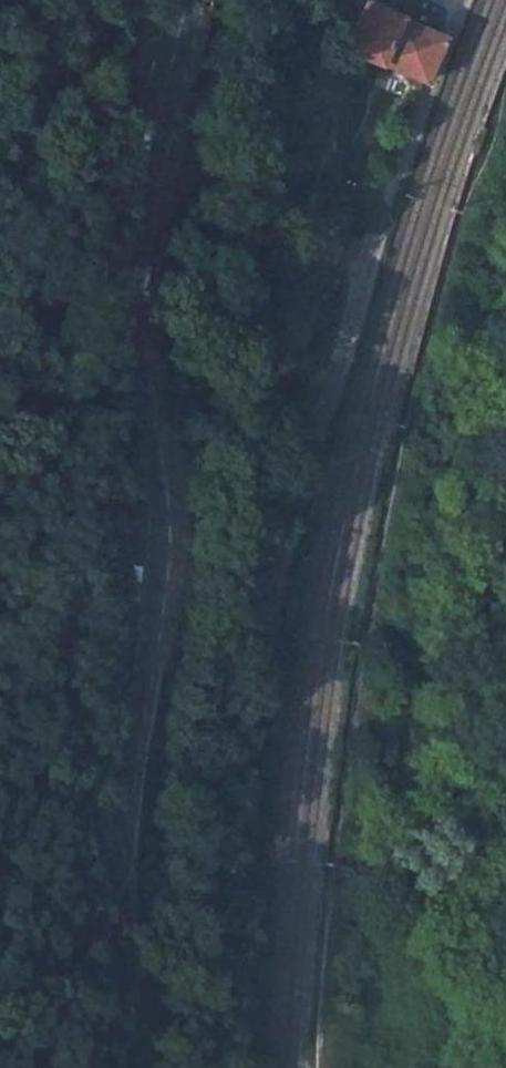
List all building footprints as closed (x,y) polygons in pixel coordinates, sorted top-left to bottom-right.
[(441,32),(410,20),(369,2),(350,45),(421,77),(427,64),(441,32)]
